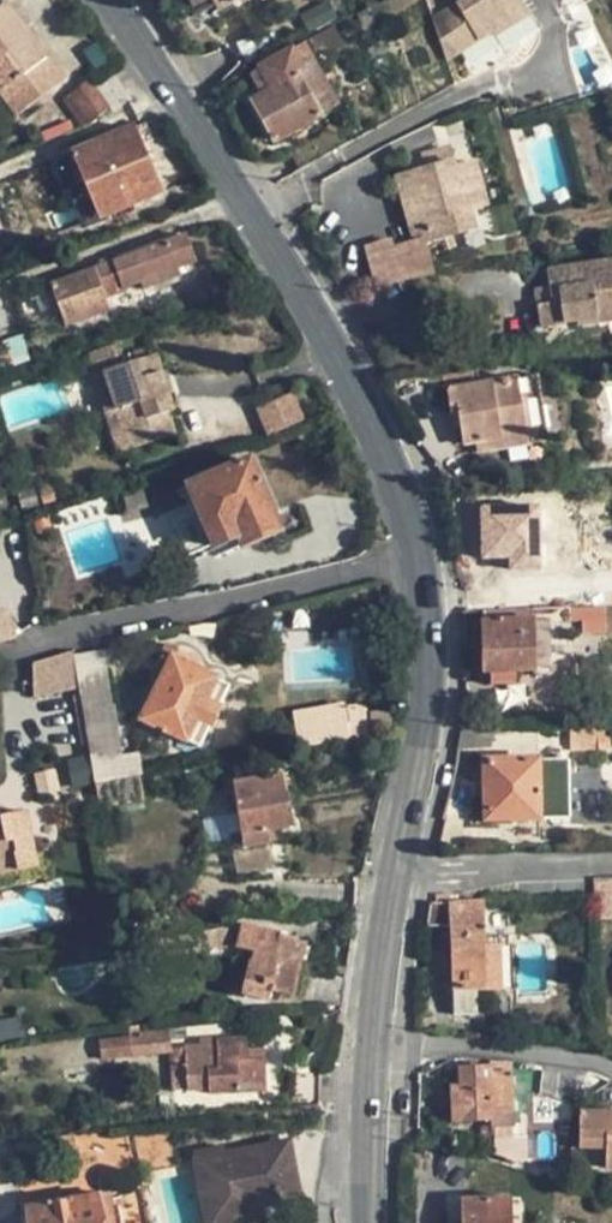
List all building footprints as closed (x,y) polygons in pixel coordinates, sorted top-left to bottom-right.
[(231,5),(228,0),(212,0),(218,12),(231,5)] [(431,19),(461,0),(425,0),(431,19)] [(431,19),(454,84),(496,66),(504,62),(506,61),(512,57),(515,54),(518,51),(519,47),(519,43),(538,30),(529,15),(520,0),(461,0),(431,19)] [(4,3),(0,6),(0,98),(15,117),(64,81),(4,3)] [(335,27),(308,40),(319,62),(345,49),(335,27)] [(313,64),(301,43),(292,49),(303,70),(313,64)] [(303,70),(292,49),(259,68),(271,90),(263,94),(252,101),(274,142),(320,117),(308,95),(325,86),(313,64),(303,70)] [(251,72),(263,94),(271,90),(259,68),(251,72)] [(112,112),(130,99),(112,73),(93,85),(110,109),(112,112)] [(61,99),(83,128),(110,109),(93,85),(89,79),(61,99)] [(336,107),(325,86),(308,95),(320,117),(336,107)] [(136,126),(70,153),(97,218),(163,190),(136,126)] [(448,147),(423,155),(424,160),(429,175),(413,179),(411,173),(396,178),(414,243),(423,240),(423,242),(475,228),(470,212),(463,189),(468,187),(461,163),(453,166),(448,147)] [(97,218),(70,153),(55,159),(81,225),(97,218)] [(424,160),(408,165),(411,173),(413,179),(429,175),(424,160)] [(486,208),(473,160),(461,163),(468,187),(463,189),(470,212),(486,208)] [(187,235),(50,286),(65,327),(110,311),(106,298),(124,293),(123,289),(140,283),(142,289),(181,275),(178,268),(197,262),(187,235)] [(423,242),(423,240),(414,243),(395,249),(392,240),(365,248),(375,284),(432,273),(423,242)] [(546,270),(548,287),(551,303),(536,305),(540,327),(576,322),(577,327),(611,321),(611,261),(546,270)] [(551,303),(548,287),(533,289),(536,305),(551,303)] [(116,343),(90,352),(97,372),(94,374),(107,414),(115,411),(118,410),(123,424),(132,449),(175,436),(167,413),(173,411),(154,354),(117,366),(113,355),(119,354),(116,343)] [(517,377),(446,389),(450,418),(458,417),(462,446),(475,443),(527,434),(517,377)] [(267,433),(301,421),(291,393),(257,405),(267,433)] [(132,449),(123,424),(120,425),(110,428),(118,454),(132,449)] [(527,434),(475,443),(477,454),(528,444),(527,434)] [(250,460),(188,486),(199,511),(173,523),(188,556),(213,545),(215,548),(239,537),(243,545),(279,529),(250,460)] [(569,608),(569,619),(581,619),(581,632),(603,631),(602,607),(569,608)] [(556,608),(483,610),(485,671),(533,669),(533,657),(532,631),(543,630),(543,639),(556,638),(556,608)] [(0,611),(0,643),(10,641),(5,619),(3,610),(0,611)] [(17,629),(5,619),(10,641),(13,640),(19,635),(17,629)] [(543,630),(532,631),(533,657),(543,657),(543,639),(543,630)] [(159,683),(141,720),(200,748),(231,685),(196,668),(201,660),(167,643),(149,678),(159,683)] [(72,651),(32,663),(34,697),(79,688),(72,651)] [(82,707),(79,693),(73,695),(74,708),(82,707)] [(117,734),(112,702),(82,708),(86,732),(88,745),(95,783),(142,775),(139,754),(120,758),(117,744),(113,737),(117,734)] [(345,706),(293,716),(298,744),(349,734),(345,706)] [(82,707),(74,708),(79,733),(86,732),(82,708),(82,707)] [(610,723),(577,724),(577,751),(610,752),(610,723)] [(493,728),(461,728),(461,732),(457,751),(492,749),(493,728)] [(86,732),(79,733),(81,746),(88,745),(86,732)] [(576,758),(484,760),(484,829),(577,827),(576,758)] [(54,770),(34,774),(37,794),(58,790),(54,770)] [(285,774),(233,782),(241,833),(229,835),(237,874),(273,867),(269,844),(267,831),(278,829),(294,827),(285,774)] [(92,775),(72,779),(74,788),(94,784),(92,775)] [(146,800),(142,775),(95,783),(95,784),(98,808),(144,800),(146,800)] [(26,811),(5,815),(0,816),(0,874),(37,865),(26,811)] [(280,842),(278,829),(267,831),(269,844),(280,842)] [(598,895),(600,915),(611,915),(611,876),(596,877),(598,895)] [(454,992),(480,991),(504,990),(503,943),(487,944),(484,900),(431,903),(428,927),(451,926),(454,992)] [(282,932),(242,924),(236,948),(254,952),(252,961),(250,960),(242,995),(268,1001),(270,990),(293,996),(302,959),(293,957),(298,937),(282,934),(282,932)] [(229,946),(225,928),(213,930),(216,950),(229,946)] [(173,938),(177,956),(216,950),(213,930),(173,938)] [(302,959),(307,939),(298,937),(293,957),(302,959)] [(481,1011),(480,991),(454,992),(455,1012),(481,1011)] [(0,1020),(0,1042),(21,1038),(17,1017),(0,1020)] [(187,1027),(170,1029),(171,1040),(188,1038),(187,1027)] [(129,1037),(131,1056),(172,1052),(172,1050),(171,1040),(170,1029),(128,1033),(129,1037)] [(129,1037),(99,1041),(102,1060),(131,1056),(129,1037)] [(248,1049),(247,1038),(216,1039),(199,1040),(200,1046),(185,1047),(185,1048),(187,1091),(208,1089),(208,1095),(266,1093),(264,1060),(248,1060),(248,1049)] [(172,1052),(174,1092),(187,1091),(185,1048),(172,1050),(172,1052)] [(263,1048),(248,1049),(248,1060),(264,1060),(263,1048)] [(453,1123),(493,1120),(493,1113),(517,1111),(513,1072),(496,1074),(495,1064),(460,1067),(460,1084),(450,1085),(453,1123)] [(519,1125),(517,1111),(493,1113),(493,1120),(494,1128),(519,1125)] [(587,1118),(590,1152),(611,1150),(611,1116),(587,1118)] [(62,1138),(46,1140),(46,1142),(40,1143),(43,1165),(79,1160),(75,1136),(62,1138)] [(223,1147),(196,1152),(208,1210),(237,1205),(238,1211),(281,1203),(301,1199),(290,1140),(225,1153),(223,1147)] [(529,1162),(531,1145),(518,1146),(519,1162),(529,1162)] [(31,1209),(33,1222),(113,1222),(108,1194),(31,1209)] [(513,1197),(462,1199),(463,1222),(514,1222),(513,1197)] [(513,1197),(514,1222),(524,1222),(523,1197),(513,1197)] [(281,1203),(238,1211),(237,1205),(208,1210),(210,1222),(241,1222),(283,1215),(281,1203)]
